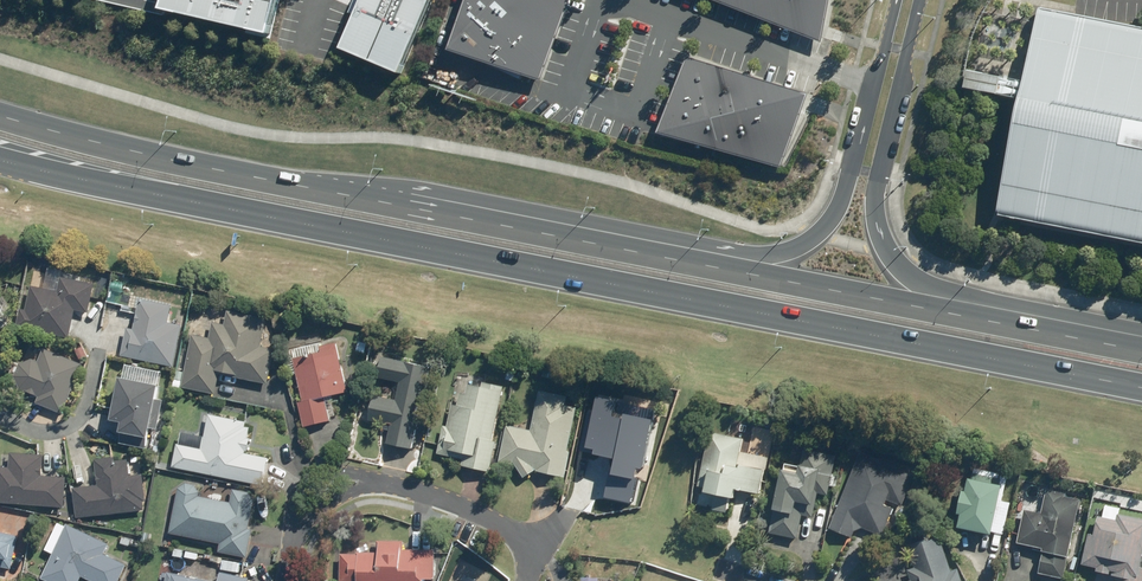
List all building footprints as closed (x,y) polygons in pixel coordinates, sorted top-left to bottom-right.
[(152,6),(262,29),(268,0),(153,0),(152,6)] [(333,45),(393,69),(421,0),(351,0),(333,45)] [(428,79),(456,90),(469,56),(539,81),(569,0),(456,0),(428,79)] [(817,40),(825,0),(714,0),(817,40)] [(1034,11),(995,219),(1141,247),(1141,32),(1034,11)] [(803,94),(686,58),(654,135),(778,165),(803,94)] [(70,338),(76,309),(89,311),(95,285),(60,277),(57,291),(30,285),(21,328),(70,338)] [(171,305),(138,298),(126,356),(127,356),(126,357),(172,366),(180,326),(167,324),(171,305)] [(211,338),(191,334),(180,386),(216,393),(220,373),(267,384),(275,352),(260,349),(265,320),(227,313),(222,340),(211,338)] [(330,421),(325,398),(346,394),(336,344),(283,355),(293,405),(298,404),(303,427),(330,421)] [(83,364),(42,349),(37,364),(25,360),(16,386),(28,390),(27,392),(37,395),(34,404),(62,414),(66,405),(68,406),(83,364)] [(386,445),(412,449),(424,366),(378,359),(376,377),(399,380),(396,400),(370,396),(368,412),(390,415),(386,445)] [(159,387),(118,378),(109,420),(120,422),(116,443),(144,448),(148,428),(150,429),(159,387)] [(490,472),(502,386),(481,383),(480,389),(453,385),(448,426),(441,425),(437,454),(462,458),(461,467),(490,472)] [(576,397),(537,391),(531,431),(504,426),(498,460),(513,462),(523,480),(533,471),(562,476),(576,397)] [(267,459),(244,455),(251,424),(209,415),(203,446),(178,441),(172,468),(262,486),(267,459)] [(643,458),(647,430),(634,429),(635,424),(593,419),(586,472),(581,472),(578,488),(636,494),(640,468),(627,466),(629,456),(643,458)] [(741,437),(709,432),(699,486),(703,487),(702,493),(733,499),(735,489),(760,494),(767,456),(738,451),(741,437)] [(796,465),(779,462),(769,532),(798,535),(800,515),(812,517),(815,493),(827,494),(832,454),(804,450),(802,465),(796,465)] [(860,450),(829,528),(855,538),(859,528),(881,536),(892,508),(885,505),(887,499),(901,505),(914,471),(860,450)] [(63,508),(65,477),(41,476),(42,455),(11,453),(10,474),(0,473),(0,504),(63,508)] [(140,479),(129,481),(126,459),(95,464),(98,485),(72,488),(76,519),(144,510),(140,479)] [(1003,502),(1006,474),(972,469),(971,480),(966,479),(965,492),(959,491),(956,514),(959,514),(957,529),(989,534),(990,532),(1005,534),(1009,503),(1003,502)] [(180,490),(170,532),(244,550),(255,508),(180,490)] [(1064,578),(1077,497),(1047,492),(1043,514),(1023,511),(1018,543),(1041,549),(1037,574),(1064,578)] [(1080,565),(1095,567),(1093,574),(1114,577),(1113,580),(1141,580),(1141,579),(1141,568),(1139,568),(1141,552),(1141,519),(1117,515),(1116,521),(1097,518),(1093,536),(1086,535),(1080,565)] [(125,563),(93,550),(97,538),(64,525),(42,578),(49,580),(75,580),(77,576),(88,580),(118,580),(125,563)] [(0,532),(0,565),(11,567),(18,536),(0,532)] [(133,536),(119,534),(117,545),(132,547),(133,536)] [(906,548),(914,569),(907,572),(910,580),(909,580),(962,580),(957,569),(949,572),(937,537),(906,548)] [(432,580),(433,552),(404,551),(405,543),(376,542),(376,554),(340,552),(339,580),(423,580),(424,580),(432,580)] [(185,549),(170,547),(169,558),(183,560),(185,549)] [(241,563),(221,561),(220,570),(239,573),(241,563)]
